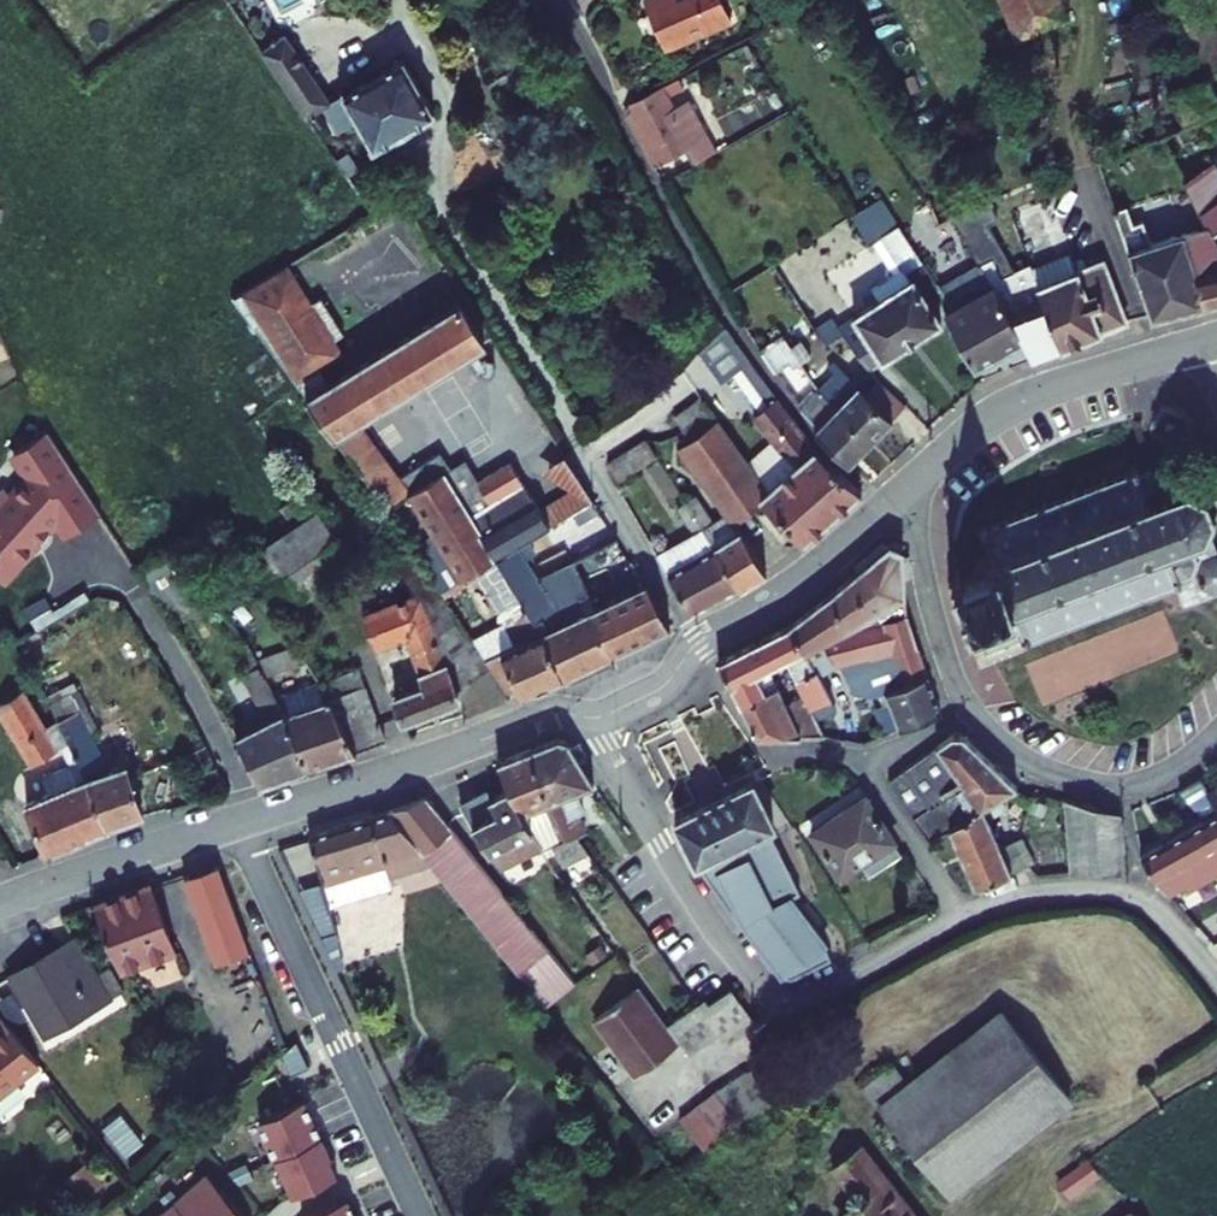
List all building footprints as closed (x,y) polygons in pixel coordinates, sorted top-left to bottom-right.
[(290,26),(325,0),(270,0),(290,26)] [(622,10),(624,15),(664,0),(618,0),(622,10)] [(691,54),(719,41),(702,0),(670,0),(691,54)] [(1002,30),(1052,10),(1049,0),(991,0),(1002,30)] [(290,26),(261,47),(309,114),(324,104),(339,131),(366,117),(381,144),(441,108),(412,48),(334,96),(290,26)] [(662,70),(631,88),(620,94),(649,150),(679,133),(689,152),(713,139),(702,119),(692,125),(662,70)] [(755,100),(738,113),(749,127),(780,104),(774,95),(760,106),(755,100)] [(1213,191),(1199,159),(1170,175),(1174,181),(1187,204),(1195,218),(1204,235),(1211,232),(1215,242),(1216,246),(1216,188),(1213,191)] [(1187,204),(1174,181),(1161,189),(1174,211),(1187,204)] [(950,270),(959,265),(1002,337),(1014,357),(1043,346),(1017,287),(1006,262),(995,267),(969,228),(980,222),(973,205),(932,220),(922,224),(950,270)] [(1100,226),(1133,317),(1179,306),(1175,263),(1215,242),(1211,232),(1204,235),(1195,218),(1138,236),(1132,215),(1100,226)] [(821,314),(834,335),(831,337),(842,354),(851,364),(865,353),(919,322),(891,276),(879,282),(876,274),(901,259),(877,222),(854,239),(871,266),(841,285),(849,297),(821,314)] [(1215,242),(1175,263),(1179,306),(1216,298),(1216,246),(1215,242)] [(484,554),(468,528),(518,501),(566,474),(556,455),(545,437),(519,452),(542,466),(509,485),(491,457),(466,472),(453,453),(432,466),(438,462),(428,446),(386,472),(347,415),(464,349),(435,304),(321,371),(312,356),(336,342),(327,327),(336,321),(314,284),(305,290),(283,255),(222,292),(291,389),(430,583),(461,567),(484,554)] [(1077,264),(1017,287),(1043,346),(1100,324),(1105,323),(1083,262),(1077,264)] [(922,309),(954,365),(1002,337),(959,265),(950,270),(920,289),(929,304),(922,309)] [(435,304),(452,294),(443,279),(426,289),(432,299),(435,304)] [(426,289),(403,302),(410,313),(432,299),(426,289)] [(723,310),(718,316),(694,340),(711,370),(745,350),(723,310)] [(769,327),(789,361),(812,348),(793,313),(769,327)] [(769,327),(750,338),(765,366),(777,360),(779,367),(789,361),(769,327)] [(851,434),(870,415),(884,401),(857,371),(842,384),(818,358),(798,378),(808,390),(851,434)] [(798,378),(781,396),(795,423),(829,455),(851,434),(808,390),(798,378)] [(781,455),(755,483),(748,491),(791,537),(842,485),(828,471),(796,439),(764,383),(743,403),(781,455)] [(677,401),(688,422),(669,433),(718,506),(701,516),(688,492),(675,499),(724,583),(731,578),(753,564),(725,515),(748,491),(755,483),(710,410),(697,389),(677,401)] [(625,412),(589,434),(595,444),(600,453),(638,434),(625,412)] [(644,439),(606,463),(618,481),(656,457),(644,439)] [(933,571),(936,579),(929,582),(934,595),(942,591),(949,609),(942,611),(946,622),(954,619),(968,651),(984,645),(999,640),(1002,648),(1011,645),(1008,637),(1033,629),(1036,637),(1044,634),(1042,626),(1063,618),(1066,626),(1074,624),(1072,615),(1092,607),(1095,615),(1102,612),(1099,605),(1124,596),(1126,604),(1135,600),(1132,593),(1159,583),(1169,607),(1213,590),(1216,583),(1216,566),(1214,559),(1207,557),(1198,536),(1192,535),(1194,525),(1201,526),(1203,519),(1196,517),(1193,507),(1198,504),(1193,498),(1189,501),(1182,498),(1185,492),(1178,490),(1176,494),(1163,499),(1160,492),(1166,492),(1166,484),(1156,484),(1162,478),(1155,472),(1148,477),(1142,474),(1145,467),(1138,464),(1135,470),(1122,470),(1120,461),(1112,463),(1114,471),(1100,476),(1098,471),(1089,475),(1092,480),(1069,488),(1066,483),(1059,485),(1061,492),(1038,501),(1035,494),(1027,498),(1029,504),(1006,513),(1003,507),(995,511),(998,516),(978,525),(975,518),(963,522),(966,529),(961,530),(964,538),(968,536),(974,555),(955,561),(959,570),(953,573),(945,576),(941,568),(933,571)] [(724,583),(675,499),(662,506),(676,529),(645,546),(678,608),(724,583)] [(468,528),(484,554),(554,667),(601,645),(571,579),(541,597),(521,566),(527,563),(513,539),(534,527),(518,501),(468,528)] [(342,557),(306,507),(237,556),(272,605),(342,557)] [(553,540),(571,579),(601,645),(656,619),(633,572),(600,589),(571,529),(553,540)] [(124,567),(174,648),(221,621),(173,539),(124,567)] [(784,628),(814,681),(827,705),(863,699),(851,669),(891,656),(882,633),(888,629),(884,615),(905,606),(904,553),(887,548),(839,590),(824,600),(784,628)] [(484,554),(461,567),(504,636),(488,646),(513,687),(554,667),(484,554)] [(460,708),(493,696),(423,586),(357,608),(369,638),(400,627),(413,660),(410,661),(416,678),(393,687),(403,713),(454,694),(460,708)] [(888,629),(900,659),(910,683),(926,677),(917,653),(905,623),(888,629)] [(814,681),(784,628),(716,662),(744,711),(786,691),(774,666),(787,660),(799,684),(812,711),(827,705),(814,681)] [(287,638),(263,645),(273,661),(296,653),(287,638)] [(249,670),(273,661),(263,645),(239,652),(249,670)] [(255,779),(304,762),(263,693),(249,670),(239,652),(228,655),(233,665),(228,667),(254,714),(225,731),(255,779)] [(325,678),(353,745),(386,734),(359,666),(325,678)] [(71,702),(59,676),(56,670),(33,681),(36,687),(48,713),(61,739),(101,822),(139,811),(116,758),(100,763),(71,702)] [(941,716),(926,677),(910,683),(882,694),(887,703),(881,705),(887,717),(893,714),(900,729),(941,716)] [(311,678),(287,685),(329,754),(353,745),(311,678)] [(0,689),(0,722),(25,758),(50,741),(10,682),(0,689)] [(799,684),(786,691),(744,711),(757,733),(822,732),(812,711),(799,684)] [(263,693),(304,762),(329,754),(287,685),(263,693)] [(1000,801),(1017,791),(967,740),(953,736),(887,782),(930,845),(944,836),(1000,801)] [(18,799),(40,847),(60,839),(101,822),(61,739),(54,742),(62,760),(35,772),(42,788),(18,799)] [(554,742),(526,756),(570,847),(578,842),(586,839),(577,821),(583,818),(573,797),(580,792),(591,786),(563,745),(554,742)] [(570,847),(526,756),(488,774),(501,800),(505,808),(516,823),(535,813),(555,853),(551,855),(568,873),(591,860),(578,842),(570,847)] [(1187,883),(1216,863),(1216,803),(1210,793),(1199,777),(1178,787),(1201,821),(1173,838),(1141,861),(1141,866),(1165,899),(1187,883)] [(672,821),(692,866),(704,860),(711,874),(728,866),(722,852),(768,831),(776,827),(755,783),(672,821)] [(558,976),(409,789),(370,802),(406,847),(529,1000),(558,976)] [(842,790),(790,826),(822,868),(840,855),(853,871),(884,848),(842,790)] [(1103,807),(1044,794),(1048,868),(1106,867),(1103,807)] [(505,808),(501,800),(483,810),(478,801),(452,815),(499,878),(537,851),(516,823),(505,808)] [(1012,879),(1011,877),(1031,868),(1017,842),(997,851),(983,825),(1006,810),(1000,801),(944,836),(976,893),(1006,880),(1012,879)] [(370,802),(284,831),(298,877),(406,847),(370,802)] [(827,944),(790,897),(799,892),(768,831),(722,852),(728,866),(711,874),(704,860),(692,866),(784,985),(832,960),(827,944)] [(212,968),(249,956),(218,866),(181,879),(212,968)] [(125,875),(69,897),(86,941),(101,961),(152,941),(126,875),(125,875)] [(0,967),(0,986),(29,1029),(90,985),(55,930),(0,967)] [(1017,974),(897,1071),(881,1054),(849,1079),(865,1099),(870,1095),(942,1188),(973,1165),(1093,1068),(1017,974)] [(747,1026),(714,978),(703,985),(691,993),(701,1007),(692,1013),(662,1032),(674,1048),(684,1061),(713,1042),(716,1047),(732,1037),(747,1026)] [(674,1048),(662,1032),(634,994),(590,1026),(631,1081),(674,1048)] [(25,1068),(0,1038),(0,1089),(25,1068)] [(747,1118),(760,1107),(775,1095),(788,1084),(771,1061),(769,1057),(754,1066),(738,1077),(740,1080),(726,1089),(712,1099),(676,1126),(702,1157),(735,1129),(747,1118)] [(255,1127),(274,1164),(322,1140),(304,1103),(255,1127)] [(847,1138),(824,1156),(842,1179),(834,1186),(843,1198),(829,1209),(835,1215),(908,1215),(847,1138)] [(274,1164),(292,1201),(341,1177),(322,1140),(274,1164)] [(1085,1158),(1055,1181),(1068,1198),(1099,1176),(1085,1158)] [(65,1175),(75,1196),(99,1185),(88,1164),(65,1175)] [(171,1204),(181,1215),(245,1215),(208,1173),(171,1204)] [(1125,1199),(1104,1215),(1139,1215),(1125,1199)] [(349,1200),(309,1215),(356,1215),(349,1200)] [(157,1215),(181,1215),(171,1204),(157,1215)]
